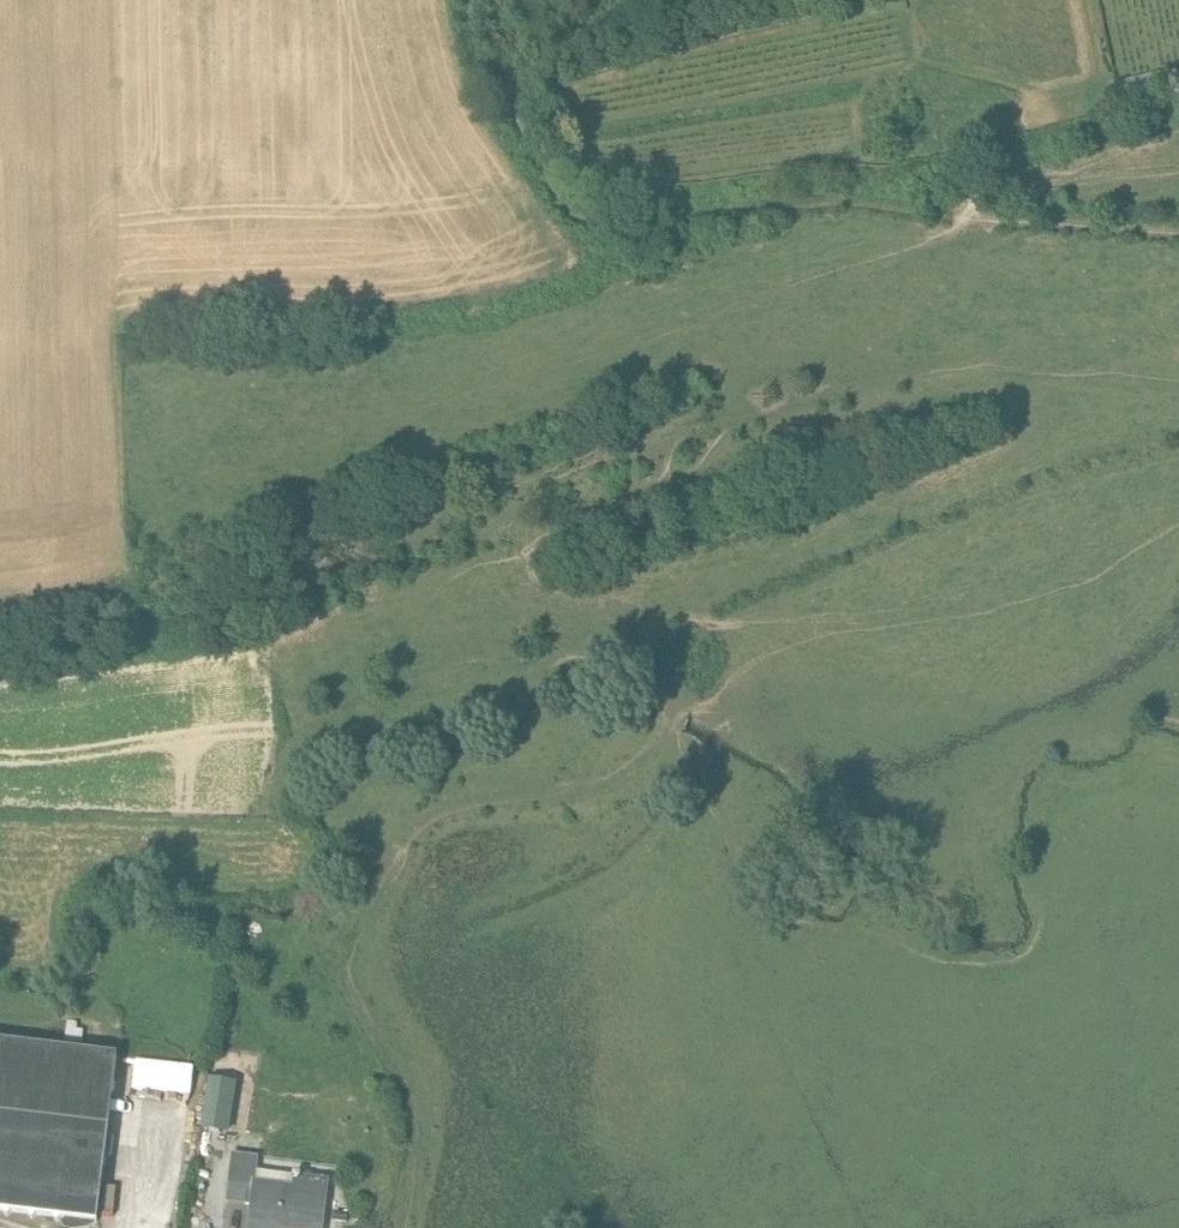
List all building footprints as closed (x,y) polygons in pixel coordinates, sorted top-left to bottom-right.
[(65,1041),(82,1044),(85,1029),(67,1027),(65,1041)] [(119,1055),(0,1041),(0,1209),(97,1221),(100,1197),(119,1055)] [(209,1079),(200,1127),(227,1132),(236,1083),(209,1079)] [(328,1180),(256,1169),(258,1157),(233,1153),(226,1200),(252,1203),(249,1227),(322,1227),(328,1180)] [(334,1210),(333,1220),(348,1222),(349,1212),(334,1210)]
